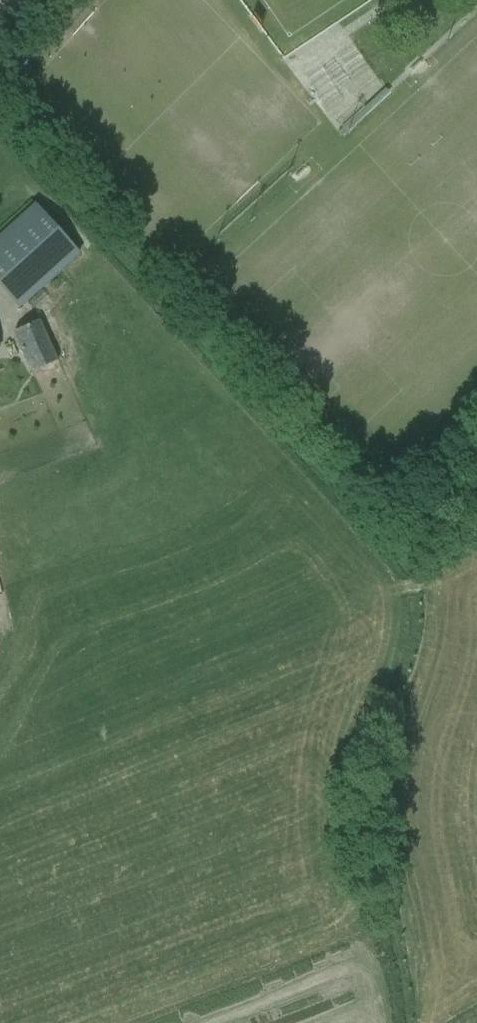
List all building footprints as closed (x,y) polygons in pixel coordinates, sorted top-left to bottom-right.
[(41,286),(78,253),(48,220),(35,205),(0,237),(0,286),(18,307),(41,286)] [(40,320),(12,331),(31,374),(57,360),(48,338),(40,320)]
